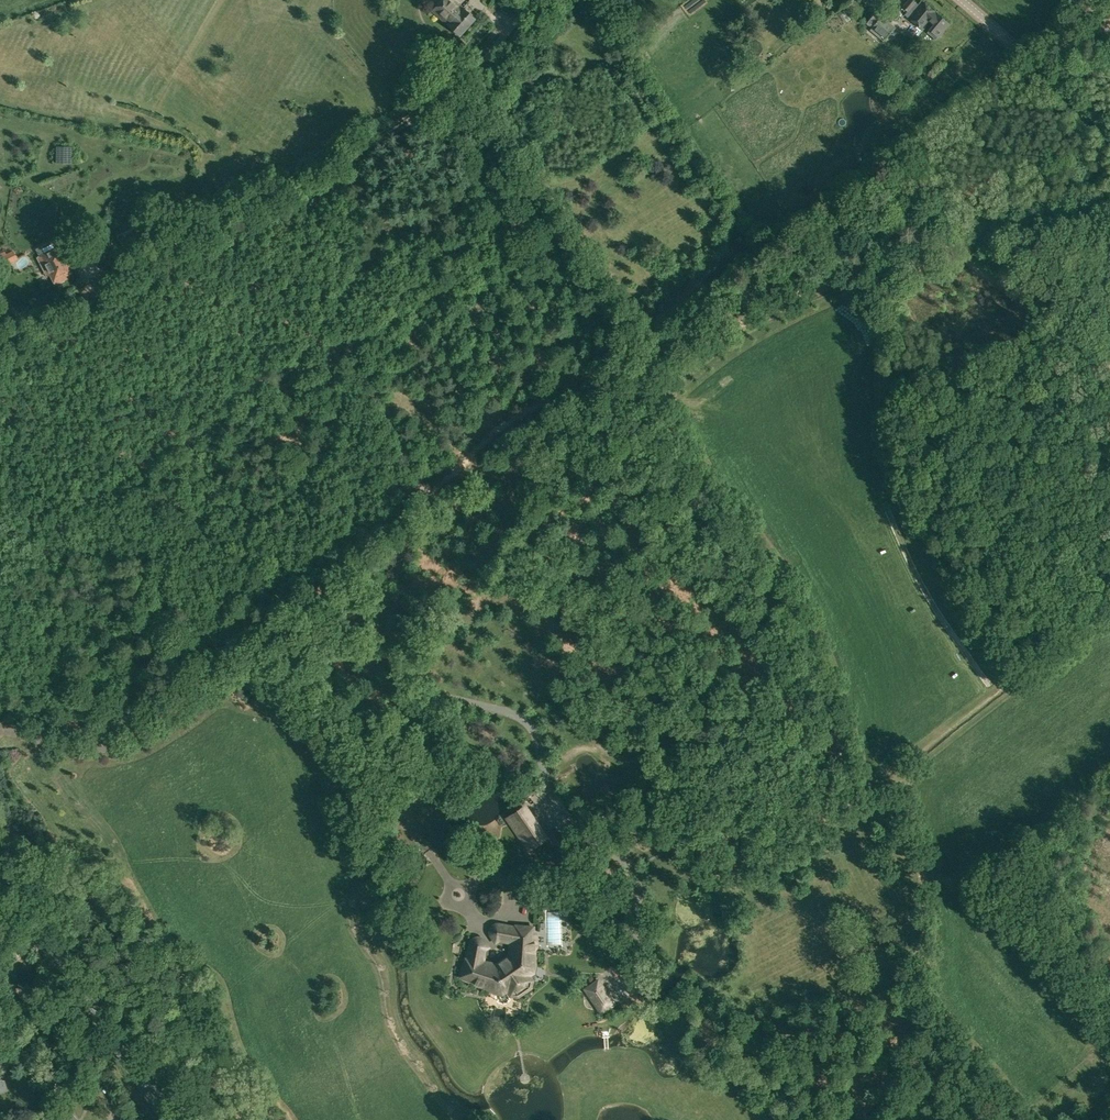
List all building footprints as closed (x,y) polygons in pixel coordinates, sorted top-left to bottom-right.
[(460,36),(475,19),(454,0),(443,0),(432,11),(460,36)] [(933,25),(928,32),(936,39),(937,37),(938,37),(950,23),(921,0),(917,5),(914,3),(914,2),(912,0),(908,0),(902,7),(907,11),(905,14),(922,28),(928,21),(933,25)] [(866,23),(876,32),(884,39),(895,27),(877,11),(866,23)] [(72,147),(56,146),(56,162),(72,163),(72,147)] [(140,241),(134,229),(116,238),(122,250),(140,241)] [(47,266),(55,284),(64,280),(62,276),(70,272),(67,266),(71,264),(62,245),(37,257),(43,268),(47,266)] [(92,256),(96,264),(110,258),(106,249),(92,256)] [(0,254),(0,255),(5,265),(17,259),(13,252),(6,255),(5,252),(0,254)] [(504,818),(527,852),(549,837),(526,803),(504,818)] [(511,995),(518,996),(531,987),(532,980),(529,975),(534,972),(535,965),(534,949),(533,927),(513,925),(497,923),(496,923),(495,924),(494,924),(493,925),(492,925),(491,926),(491,927),(490,928),(490,929),(490,930),(490,931),(490,932),(490,933),(491,935),(496,942),(500,939),(520,942),(516,957),(494,971),(481,969),(484,950),(489,946),(484,940),(483,939),(482,938),(481,938),(480,937),(478,937),(476,937),(475,937),(474,938),(473,939),(472,939),(471,941),(470,942),(470,943),(466,966),(464,965),(460,976),(474,983),(482,986),(495,992),(502,993),(508,989),(511,995)] [(555,953),(569,953),(569,926),(555,926),(555,953)] [(582,989),(601,1015),(617,1004),(598,978),(582,989)] [(7,1059),(9,1048),(0,1046),(0,1058),(7,1059)]
